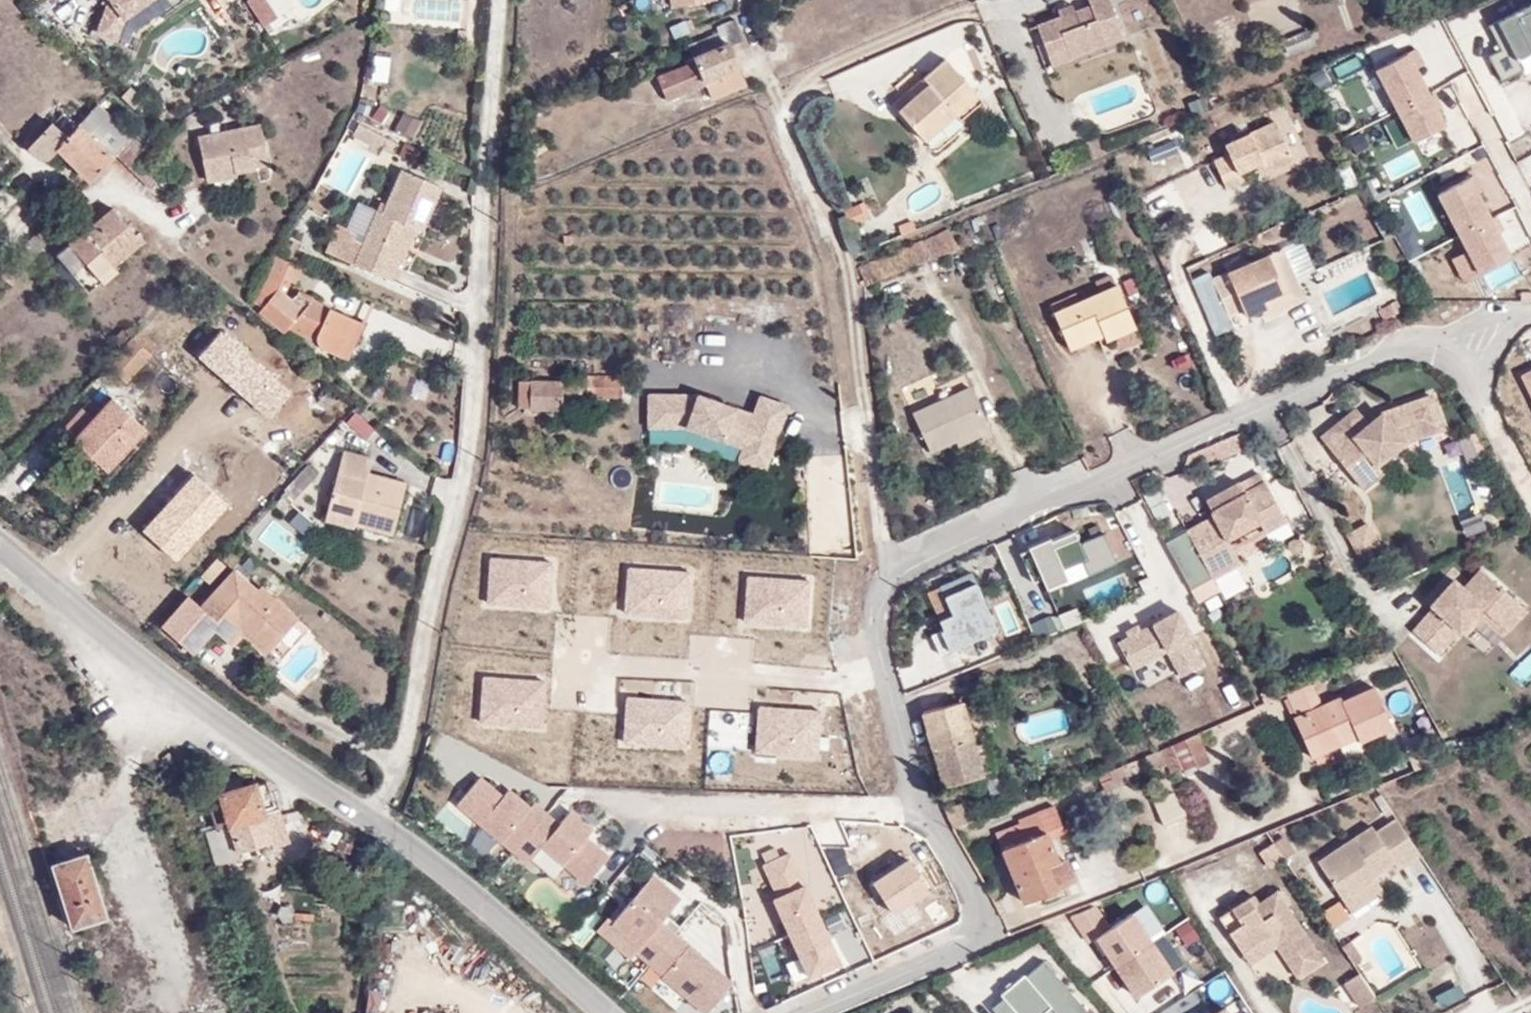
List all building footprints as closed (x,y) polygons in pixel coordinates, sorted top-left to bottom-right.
[(112,0),(107,4),(98,33),(121,40),(127,19),(154,0),(112,0)] [(289,11),(282,0),(249,0),(265,26),(289,11)] [(1039,26),(1051,55),(1066,49),(1070,58),(1124,37),(1110,0),(1088,0),(1090,6),(1074,13),(1061,18),(1039,26)] [(1293,0),(1266,0),(1246,8),(1257,38),(1301,22),(1293,0)] [(1487,25),(1499,50),(1488,55),(1501,83),(1521,74),(1516,63),(1530,55),(1530,4),(1487,25)] [(1071,6),(1059,11),(1061,18),(1074,13),(1071,6)] [(743,38),(734,16),(720,22),(723,29),(728,39),(693,53),(695,59),(658,75),(667,98),(705,83),(704,80),(739,65),(730,45),(743,38)] [(723,29),(689,44),(693,53),(728,39),(723,29)] [(1055,68),(1071,62),(1070,58),(1066,49),(1051,55),(1055,68)] [(1413,54),(1375,73),(1413,151),(1452,131),(1413,54)] [(960,121),(984,101),(947,58),(905,94),(909,99),(898,109),(927,143),(956,117),(960,121)] [(711,100),(747,85),(739,65),(704,80),(705,83),(711,100)] [(90,179),(117,150),(133,133),(98,102),(68,135),(57,147),(90,179)] [(411,139),(418,126),(403,118),(396,131),(411,139)] [(41,156),(48,157),(57,147),(68,135),(53,121),(31,146),(41,156)] [(1272,168),(1292,159),(1275,121),(1224,144),(1228,152),(1214,160),(1226,187),(1242,180),(1238,171),(1267,158),(1272,168)] [(237,131),(199,140),(206,173),(235,166),(236,171),(252,168),(251,164),(267,160),(260,129),(238,134),(237,131)] [(133,133),(117,150),(135,168),(151,151),(133,133)] [(546,147),(540,140),(529,149),(534,155),(546,147)] [(154,186),(170,169),(151,151),(135,168),(154,186)] [(236,171),(235,166),(206,173),(208,181),(237,174),(236,171)] [(422,229),(442,185),(403,168),(383,212),(378,209),(363,242),(355,238),(358,231),(340,223),(327,249),(392,277),(415,226),(422,229)] [(1472,180),(1438,198),(1466,251),(1449,260),(1463,286),(1514,259),(1472,180)] [(1424,188),(1404,195),(1422,244),(1442,236),(1424,188)] [(850,226),(866,219),(859,203),(844,210),(850,226)] [(114,262),(141,238),(114,207),(86,230),(85,229),(57,252),(86,289),(100,276),(103,281),(118,268),(114,262)] [(868,285),(957,244),(950,228),(930,238),(859,267),(868,285)] [(1304,298),(1283,248),(1270,254),(1286,291),(1273,298),(1276,304),(1279,310),(1304,298)] [(295,282),(302,266),(277,253),(256,300),(266,304),(262,310),(285,331),(288,327),(293,323),(318,335),(317,340),(320,346),(339,354),(355,319),(331,307),(330,309),(298,293),(294,298),(280,286),(284,277),(295,282)] [(1273,298),(1286,291),(1270,254),(1214,279),(1230,317),(1245,310),(1247,316),(1276,304),(1273,298)] [(1107,338),(1136,325),(1117,284),(1055,311),(1071,348),(1104,333),(1107,338)] [(347,358),(362,322),(355,319),(339,354),(347,358)] [(288,327),(317,340),(318,335),(293,323),(288,327)] [(114,337),(123,346),(132,336),(124,327),(114,337)] [(1518,375),(1530,402),(1530,368),(1518,375)] [(588,396),(622,396),(622,376),(589,376),(588,396)] [(515,407),(561,410),(563,382),(516,379),(515,407)] [(931,452),(989,425),(970,386),(913,414),(931,452)] [(750,413),(700,395),(651,395),(651,427),(689,427),(744,447),(738,463),(768,474),(793,407),(758,394),(750,413)] [(93,398),(66,427),(76,436),(107,466),(133,439),(146,426),(114,396),(103,407),(93,398)] [(1378,464),(1403,445),(1407,444),(1404,433),(1418,429),(1421,440),(1445,434),(1436,401),(1384,416),(1372,426),(1359,411),(1323,438),(1363,489),(1384,472),(1378,464)] [(1407,444),(1421,440),(1418,429),(1404,433),(1407,444)] [(76,436),(65,448),(104,484),(139,445),(133,439),(107,466),(76,436)] [(406,481),(369,472),(372,457),(344,451),(327,518),(355,526),(356,523),(393,533),(406,481)] [(806,454),(808,555),(850,554),(848,453),(806,454)] [(1207,502),(1215,517),(1190,531),(1168,542),(1193,587),(1214,575),(1239,562),(1234,552),(1226,537),(1259,519),(1267,532),(1287,521),(1267,484),(1245,495),(1240,484),(1207,502)] [(1153,521),(1167,516),(1159,494),(1144,499),(1153,521)] [(1234,552),(1267,534),(1267,532),(1259,519),(1226,537),(1234,552)] [(1379,544),(1369,524),(1350,534),(1360,554),(1379,544)] [(1076,527),(1028,547),(1047,594),(1069,585),(1055,550),(1081,539),(1076,527)] [(555,563),(489,559),(486,610),(552,614),(555,563)] [(1483,572),(1476,567),(1459,588),(1465,594),(1483,572)] [(194,652),(214,629),(229,642),(243,626),(271,649),(298,617),(262,584),(258,587),(235,568),(201,606),(189,596),(163,625),(194,652)] [(694,572),(628,568),(625,619),(691,623),(694,572)] [(1413,632),(1443,655),(1462,632),(1482,606),(1501,621),(1511,629),(1528,608),(1483,572),(1465,594),(1459,588),(1449,580),(1428,604),(1432,608),(1413,632)] [(995,634),(973,575),(926,593),(949,652),(995,634)] [(1222,589),(1214,575),(1193,587),(1200,601),(1222,589)] [(813,580),(747,576),(743,626),(810,630),(813,580)] [(1482,619),(1495,630),(1501,621),(1482,606),(1462,632),(1468,638),(1482,619)] [(1049,616),(1052,632),(1079,627),(1076,611),(1049,616)] [(1179,611),(1120,642),(1134,669),(1165,653),(1180,681),(1208,666),(1179,611)] [(271,649),(243,626),(229,642),(234,647),(242,637),(265,656),(271,649)] [(548,679),(482,675),(479,726),(545,730),(548,679)] [(1339,696),(1323,704),(1313,682),(1287,693),(1296,715),(1294,716),(1312,756),(1358,736),(1360,740),(1392,726),(1374,685),(1341,700),(1339,696)] [(691,701),(625,697),(622,748),(688,752),(691,701)] [(944,786),(983,774),(963,700),(923,712),(944,786)] [(824,710),(758,706),(755,757),(821,761),(824,710)] [(1185,773),(1199,767),(1186,740),(1172,745),(1185,773)] [(167,763),(174,757),(169,752),(162,757),(167,763)] [(477,777),(452,806),(546,886),(559,871),(580,889),(610,855),(565,816),(556,827),(509,787),(500,797),(477,777)] [(218,820),(220,827),(205,832),(215,863),(240,856),(239,849),(273,839),(274,845),(288,841),(279,809),(275,810),(267,781),(211,797),(218,820)] [(1158,826),(1180,818),(1172,795),(1149,803),(1158,826)] [(1064,830),(1056,805),(1018,820),(1020,824),(998,833),(1024,900),(1076,879),(1068,857),(1059,861),(1050,836),(1064,830)] [(72,924),(105,913),(71,806),(36,816),(72,924)] [(1388,857),(1392,864),(1413,850),(1389,814),(1369,829),(1364,823),(1311,859),(1338,897),(1369,876),(1366,872),(1388,857)] [(218,820),(203,826),(205,832),(220,827),(218,820)] [(1286,842),(1260,847),(1262,863),(1289,859),(1286,842)] [(823,977),(842,969),(790,853),(763,865),(778,897),(773,901),(810,983),(823,977)] [(908,859),(871,882),(893,917),(930,894),(908,859)] [(597,935),(627,962),(637,957),(701,1012),(710,1012),(735,985),(662,921),(681,898),(652,873),(597,935)] [(1345,909),(1377,887),(1369,876),(1338,897),(1345,909)] [(1283,909),(1275,897),(1265,904),(1274,916),(1283,909)] [(1242,960),(1269,941),(1276,950),(1298,983),(1322,966),(1283,909),(1274,916),(1265,904),(1257,910),(1251,902),(1218,925),(1242,960)] [(1321,915),(1333,930),(1348,918),(1336,903),(1321,915)] [(1133,915),(1095,942),(1137,1001),(1175,974),(1133,915)] [(1433,921),(1406,935),(1424,971),(1451,957),(1433,921)] [(1242,960),(1249,970),(1276,950),(1269,941),(1242,960)] [(1350,943),(1341,949),(1349,961),(1358,955),(1350,943)] [(989,1010),(992,1012),(1044,1012),(1048,1009),(1052,1012),(1093,1012),(1045,956),(999,995),(1002,999),(989,1010)] [(1359,974),(1341,984),(1357,1012),(1375,1002),(1359,974)]
